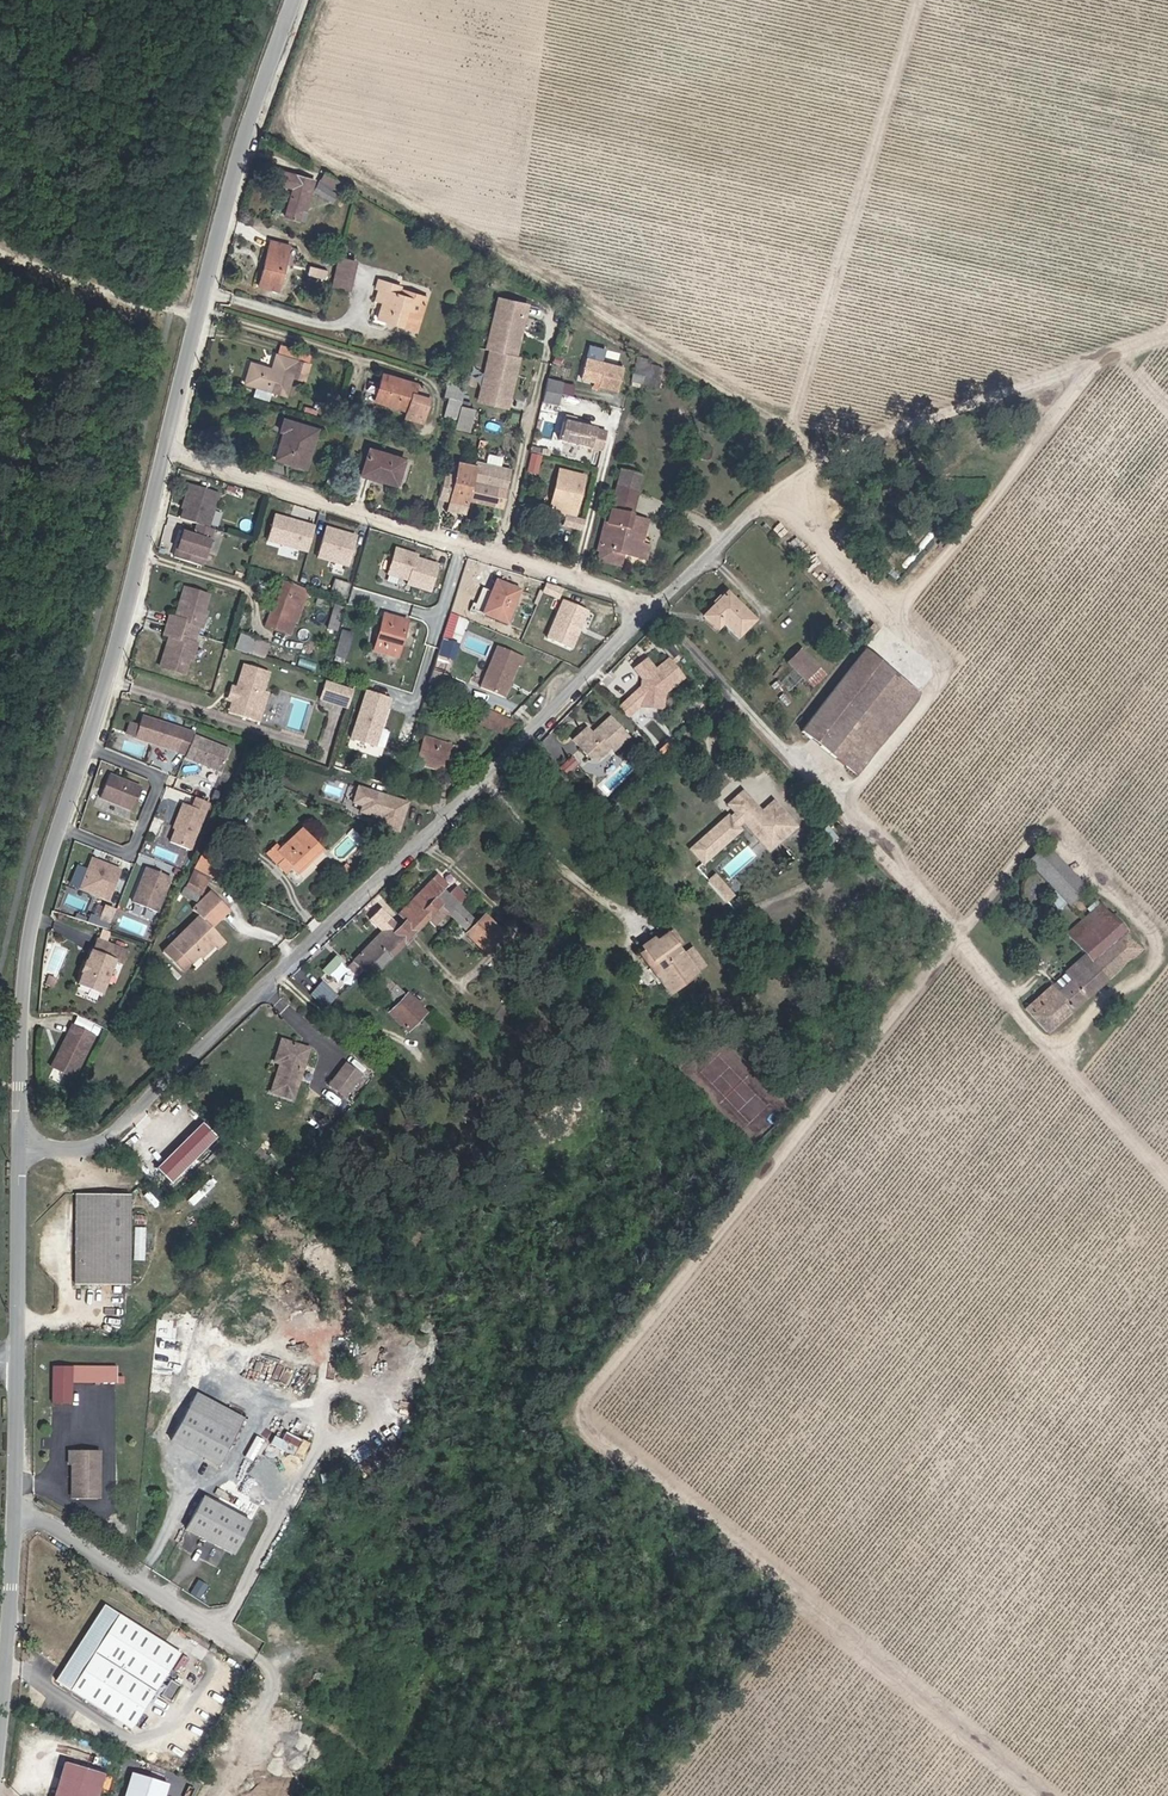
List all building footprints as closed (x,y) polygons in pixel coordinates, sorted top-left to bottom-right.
[(303,206),(307,186),(308,176),(276,169),(273,181),(288,185),(283,214),(296,217),(298,208),(303,206)] [(330,175),(321,169),(309,186),(327,198),(339,180),(330,175)] [(268,240),(258,286),(280,291),(290,245),(268,240)] [(344,259),(340,278),(352,280),(352,284),(355,284),(359,261),(344,259)] [(330,271),(310,267),(308,278),(328,282),(330,271)] [(420,302),(422,296),(400,288),(403,283),(382,274),(378,286),(383,289),(379,299),(385,302),(379,320),(388,324),(389,322),(419,332),(423,320),(424,317),(408,312),(408,311),(410,303),(411,300),(420,302)] [(350,289),(352,284),(352,280),(340,278),(338,286),(350,289)] [(429,300),(422,296),(420,302),(411,300),(410,303),(408,311),(408,312),(424,317),(429,300)] [(527,303),(500,297),(489,348),(494,349),(482,400),(509,406),(515,376),(518,377),(522,356),(519,355),(523,334),(521,333),(527,303)] [(277,370),(255,365),(249,385),(290,396),(296,375),(309,379),(313,363),(280,355),(277,370)] [(616,392),(621,369),(584,360),(579,379),(597,384),(596,387),(616,392)] [(651,384),(655,366),(645,363),(641,382),(651,384)] [(423,387),(384,375),(380,384),(371,381),(365,400),(375,403),(376,401),(408,411),(406,417),(422,422),(429,400),(430,398),(423,387)] [(559,385),(544,381),(539,405),(554,407),(559,385)] [(462,406),(467,386),(456,383),(449,382),(445,401),(450,403),(462,406)] [(458,423),(462,406),(450,403),(446,420),(458,423)] [(318,431),(284,421),(281,432),(286,434),(278,462),(307,471),(318,431)] [(600,433),(564,425),(559,445),(590,453),(592,444),(597,446),(600,433)] [(336,449),(330,447),(328,455),(334,458),(336,449)] [(533,452),(529,471),(539,473),(543,454),(533,452)] [(364,482),(399,492),(405,471),(406,467),(407,466),(371,456),(366,474),(364,482)] [(477,466),(462,462),(452,499),(468,503),(469,499),(495,505),(502,478),(476,471),(477,466)] [(573,523),(583,481),(557,475),(548,514),(559,517),(565,518),(564,522),(573,523)] [(645,484),(625,479),(615,518),(607,550),(605,560),(603,567),(624,572),(625,569),(627,561),(651,567),(655,552),(643,549),(646,538),(633,534),(635,524),(645,484)] [(189,504),(184,520),(201,526),(211,530),(223,496),(194,486),(188,504),(189,504)] [(310,556),(318,529),(277,517),(269,544),(310,556)] [(601,559),(605,560),(607,550),(615,518),(611,517),(601,559)] [(633,534),(646,538),(649,527),(635,524),(633,534)] [(198,535),(187,531),(177,560),(203,569),(217,532),(211,530),(201,526),(198,535)] [(358,538),(327,530),(319,559),(350,568),(358,538)] [(433,594),(441,567),(419,561),(420,558),(397,551),(389,576),(412,583),(411,587),(433,594)] [(625,569),(650,575),(651,567),(627,561),(625,569)] [(352,585),(337,581),(332,597),(347,601),(352,585)] [(523,591),(497,583),(488,614),(487,620),(506,625),(512,627),(523,591)] [(562,592),(546,587),(542,595),(558,603),(562,592)] [(307,594),(290,588),(279,619),(276,619),(272,631),(296,639),(300,626),(297,626),(307,594)] [(193,627),(200,629),(203,630),(207,616),(205,615),(209,599),(186,592),(181,609),(183,613),(180,622),(177,621),(172,619),(169,630),(191,635),(193,627)] [(313,596),(307,594),(297,626),(300,626),(303,627),(313,596)] [(756,623),(731,595),(706,616),(718,631),(727,624),(740,638),(756,623)] [(563,605),(546,643),(568,653),(585,615),(563,605)] [(382,615),(368,654),(393,663),(407,624),(382,615)] [(458,621),(451,617),(448,624),(444,640),(452,643),(458,621)] [(191,635),(198,638),(200,629),(193,627),(191,635)] [(336,655),(347,658),(355,633),(343,629),(336,655)] [(188,646),(191,635),(169,630),(166,639),(171,641),(173,642),(171,651),(168,650),(164,663),(188,671),(190,661),(193,662),(197,649),(195,648),(188,646)] [(198,638),(191,635),(188,646),(195,648),(198,638)] [(240,639),(236,653),(251,658),(256,644),(240,639)] [(269,648),(256,644),(251,658),(265,662),(269,648)] [(788,662),(804,679),(816,668),(801,650),(788,662)] [(524,662),(497,651),(480,693),(503,703),(516,671),(520,671),(524,662)] [(869,653),(803,732),(827,752),(859,775),(921,698),(869,653)] [(639,696),(638,704),(640,706),(660,708),(662,706),(664,693),(683,678),(668,658),(655,669),(646,658),(633,668),(642,679),(640,680),(640,688),(642,690),(641,694),(639,696)] [(188,671),(164,663),(163,670),(185,678),(188,671)] [(262,695),(267,677),(248,671),(243,688),(262,695)] [(430,686),(445,690),(449,675),(434,671),(434,674),(430,686)] [(357,692),(327,684),(323,700),(352,709),(357,692)] [(417,702),(425,704),(427,698),(430,688),(422,686),(417,702)] [(459,699),(462,700),(466,692),(454,687),(451,695),(452,696),(459,699)] [(261,697),(262,695),(243,688),(240,696),(242,703),(237,706),(234,716),(253,722),(261,697)] [(394,700),(369,692),(353,739),(378,747),(394,700)] [(231,704),(237,706),(242,703),(240,696),(233,694),(231,704)] [(269,699),(261,697),(253,722),(260,724),(269,699)] [(628,735),(610,715),(595,729),(595,732),(593,735),(591,732),(584,726),(571,738),(587,756),(598,756),(610,746),(613,749),(628,735)] [(198,738),(146,721),(139,743),(180,756),(182,751),(192,754),(197,739),(198,738)] [(457,746),(427,738),(419,765),(449,774),(457,746)] [(190,759),(189,761),(225,775),(233,753),(197,739),(192,754),(190,759)] [(413,742),(411,752),(416,753),(419,744),(413,742)] [(182,751),(180,756),(190,759),(192,754),(182,751)] [(566,773),(579,761),(572,753),(559,765),(566,773)] [(113,779),(104,802),(136,815),(145,791),(113,779)] [(360,815),(403,829),(412,800),(360,783),(354,802),(363,805),(360,815)] [(761,811),(743,790),(728,803),(734,809),(737,812),(731,818),(728,814),(691,847),(703,861),(740,828),(737,824),(743,819),(761,839),(770,831),(778,840),(796,825),(774,800),(761,811)] [(213,807),(200,802),(196,811),(187,808),(179,828),(181,829),(175,846),(195,854),(213,807)] [(734,809),(728,814),(731,818),(737,812),(734,809)] [(272,850),(285,863),(296,854),(302,861),(308,867),(334,843),(313,822),(287,845),(283,840),(272,850)] [(770,831),(761,839),(769,848),(778,840),(770,831)] [(1047,840),(1027,857),(1068,902),(1088,886),(1047,840)] [(226,861),(209,853),(201,868),(218,876),(226,861)] [(292,871),(302,861),(296,854),(285,863),(292,871)] [(126,874),(96,863),(86,893),(115,904),(126,874)] [(151,871),(137,906),(162,916),(176,881),(151,871)] [(211,882),(196,875),(188,890),(203,897),(211,882)] [(715,875),(708,881),(725,900),(732,894),(715,875)] [(414,922),(408,929),(412,933),(443,900),(449,906),(457,913),(466,903),(438,880),(408,915),(414,922)] [(175,946),(193,965),(202,957),(204,959),(218,946),(217,942),(223,936),(214,927),(211,924),(230,906),(216,892),(198,909),(205,916),(175,946)] [(406,938),(414,945),(449,906),(443,900),(412,933),(408,929),(403,935),(406,938)] [(1102,901),(1084,918),(1094,930),(1113,914),(1102,901)] [(476,912),(466,903),(457,913),(476,930),(473,934),(493,952),(510,933),(481,908),(476,912)] [(211,924),(214,927),(233,909),(230,906),(211,924)] [(107,924),(117,927),(121,915),(111,911),(107,924)] [(1051,1032),(1143,948),(1113,914),(1094,930),(1084,918),(1068,932),(1085,954),(1065,973),(1071,982),(1063,989),(1056,981),(1029,1007),(1051,1032)] [(408,929),(401,923),(362,967),(371,976),(406,938),(403,935),(408,929)] [(666,933),(640,951),(670,992),(695,974),(685,960),(666,933)] [(230,942),(223,936),(217,942),(218,946),(204,959),(208,964),(230,942)] [(414,945),(406,938),(371,976),(401,1003),(398,1008),(422,1031),(439,1012),(419,994),(414,997),(389,973),(414,945)] [(693,954),(685,960),(695,974),(703,969),(693,954)] [(365,982),(371,976),(362,967),(355,973),(365,982)] [(1065,973),(1056,981),(1063,989),(1071,982),(1065,973)] [(327,1006),(339,994),(324,981),(313,993),(327,1006)] [(119,996),(103,985),(92,1004),(105,1012),(112,1002),(115,1003),(119,996)] [(98,1037),(72,1023),(49,1068),(75,1081),(98,1037)] [(287,1060),(290,1062),(294,1063),(294,1066),(290,1067),(283,1089),(306,1095),(319,1044),(292,1038),(287,1060)] [(344,1079),(338,1086),(348,1094),(365,1073),(352,1062),(340,1076),(344,1079)] [(334,1083),(338,1086),(344,1079),(340,1076),(334,1083)] [(176,1183),(222,1137),(207,1122),(160,1168),(176,1183)] [(131,1253),(134,1210),(134,1200),(83,1197),(78,1285),(129,1290),(131,1253)] [(149,1211),(134,1210),(131,1253),(147,1254),(149,1211)] [(70,1371),(51,1370),(50,1406),(69,1407),(70,1371)] [(191,1385),(167,1432),(215,1457),(240,1410),(191,1385)] [(274,1445),(298,1452),(302,1439),(278,1432),(274,1445)] [(71,1455),(70,1467),(69,1502),(95,1502),(97,1456),(71,1455)] [(250,1514),(201,1488),(184,1521),(233,1547),(250,1514)] [(54,1675),(60,1677),(132,1719),(179,1643),(101,1596),(66,1655),(54,1675)] [(204,1661),(180,1646),(169,1663),(193,1679),(204,1661)] [(179,1677),(168,1670),(159,1683),(170,1691),(179,1677)] [(102,1764),(63,1753),(51,1795),(93,1795),(102,1764)] [(130,1762),(121,1795),(158,1795),(165,1772),(130,1762)]
